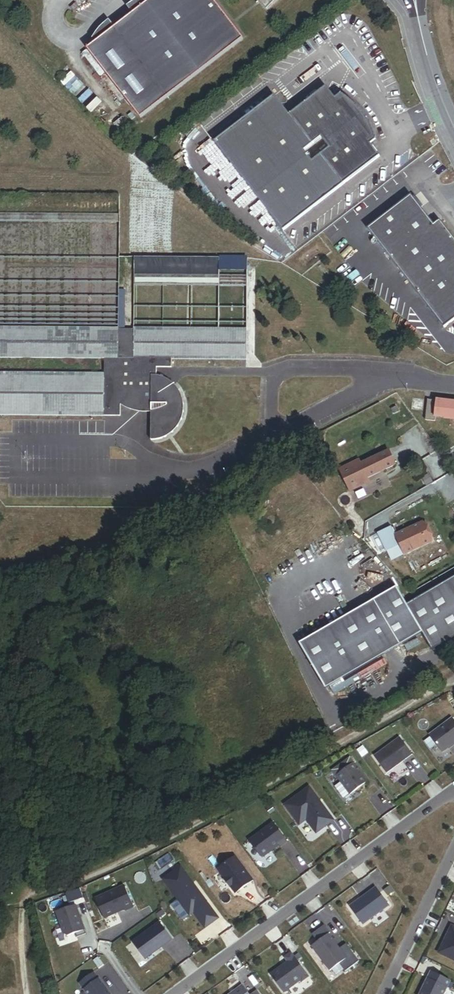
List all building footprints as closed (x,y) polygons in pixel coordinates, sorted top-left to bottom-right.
[(121,42),(99,58),(93,63),(147,132),(249,53),(208,0),(175,0),(159,12),(138,29),(121,42)] [(138,29),(159,12),(156,8),(153,9),(150,10),(147,12),(144,14),(140,16),(137,18),(134,20),(132,21),(138,29)] [(99,58),(121,42),(115,34),(112,37),(105,44),(100,50),(96,54),(99,58)] [(56,78),(73,95),(78,90),(80,92),(85,87),(66,69),(56,78)] [(274,102),(216,151),(288,237),(382,158),(372,147),(378,143),(377,139),(372,130),(366,121),(360,113),(352,106),(344,100),(340,98),(335,103),(325,91),(290,121),(274,102)] [(0,199),(0,333),(118,333),(119,263),(119,200),(0,199)] [(443,225),(438,229),(414,199),(370,233),(448,333),(453,329),(453,238),(443,225)] [(119,263),(118,333),(0,333),(0,422),(120,423),(120,410),(123,413),(126,414),(138,417),(142,418),(147,418),(150,418),(150,446),(153,446),(156,445),(165,443),(172,438),(176,434),(178,431),(180,426),(182,423),(182,420),(183,416),(183,411),(182,403),(180,398),(177,394),(175,391),(174,390),(173,389),(171,387),(159,382),(156,381),(156,373),(171,373),(171,365),(246,366),(247,263),(119,263)] [(427,416),(429,405),(418,404),(416,415),(427,416)] [(432,405),(430,426),(440,426),(440,423),(453,424),(453,407),(447,407),(447,411),(442,410),(442,406),(432,405)] [(394,456),(390,447),(361,460),(364,466),(365,469),(394,456)] [(354,496),(373,488),(372,484),(400,472),(394,456),(365,469),(364,466),(345,475),(354,496)] [(399,541),(407,559),(434,548),(426,529),(399,541)] [(428,561),(441,557),(438,548),(425,552),(428,561)] [(327,694),(423,638),(433,655),(453,643),(453,583),(407,610),(397,592),(300,649),(327,694)] [(453,719),(430,736),(442,753),(448,748),(452,745),(453,746),(453,745),(453,721),(453,719)] [(387,774),(413,755),(400,738),(374,756),(387,774)] [(344,799),(367,782),(350,758),(333,771),(341,782),(335,787),(344,799)] [(334,821),(309,788),(285,805),(300,825),(307,820),(316,834),(334,821)] [(287,842),(273,823),(249,841),(261,857),(264,858),(280,846),(281,847),(287,842)] [(253,880),(235,856),(218,869),(235,893),(253,880)] [(205,928),(218,918),(196,887),(195,887),(192,883),(193,882),(181,866),(163,879),(177,899),(170,904),(182,920),(189,915),(189,916),(194,913),(205,928)] [(134,907),(124,886),(95,898),(104,918),(117,913),(116,911),(124,908),(125,911),(134,907)] [(363,925),(389,906),(376,888),(350,907),(363,925)] [(86,934),(76,905),(56,912),(64,934),(68,936),(75,933),(77,937),(86,934)] [(145,959),(172,940),(159,923),(133,942),(145,959)] [(359,962),(347,945),(341,948),(325,926),(312,935),(318,943),(312,947),(330,972),(340,964),(346,972),(359,962)] [(452,926),(439,953),(453,961),(453,927),(452,926)] [(308,977),(291,953),(284,958),(287,962),(270,975),(283,993),(301,980),(302,982),(308,977)] [(450,981),(432,972),(421,993),(444,993),(450,981)] [(99,979),(98,979),(93,973),(79,983),(87,993),(110,993),(99,979)] [(243,986),(231,993),(249,993),(243,986)]
